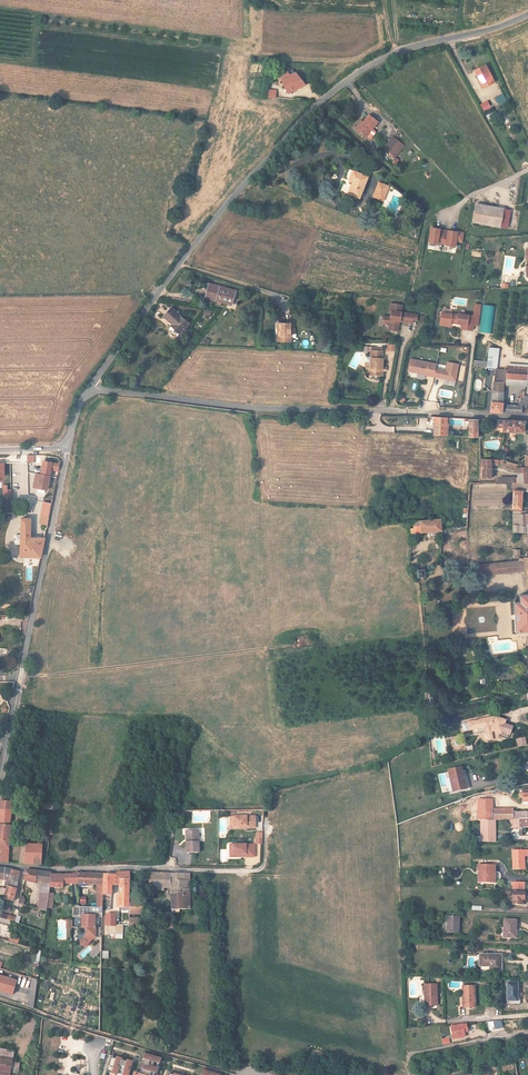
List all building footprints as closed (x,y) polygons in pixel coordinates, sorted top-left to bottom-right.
[(481,81),(485,88),(494,85),(487,67),(476,71),(480,81),(481,81)] [(289,93),(304,85),(295,74),(289,76),(287,72),(277,77),(278,82),(282,80),(289,93)] [(276,91),(268,90),(267,97),(275,98),(276,91)] [(498,105),(506,101),(503,93),(495,97),(498,105)] [(487,101),(480,105),(483,112),(491,108),(487,101)] [(362,127),(356,134),(365,142),(377,127),(368,119),(362,127)] [(393,163),(402,152),(391,143),(382,154),(393,163)] [(354,188),(350,200),(362,204),(370,183),(354,177),(351,187),(354,188)] [(385,206),(390,193),(380,189),(375,202),(385,206)] [(502,214),(474,209),(471,229),(498,233),(502,214)] [(448,252),(448,253),(457,254),(458,249),(464,250),(466,241),(450,238),(450,241),(442,239),(442,237),(433,235),(431,250),(439,251),(439,250),(448,252)] [(213,288),(211,293),(214,295),(211,303),(234,312),(239,298),(213,288)] [(408,323),(408,321),(404,321),(405,314),(393,312),(392,321),(393,321),(393,322),(408,323)] [(176,336),(180,340),(191,328),(174,313),(165,323),(178,335),(176,336)] [(395,336),(395,339),(401,340),(402,330),(416,332),(416,329),(417,323),(408,321),(408,323),(393,322),(393,326),(385,325),(384,331),(389,332),(391,335),(395,336)] [(442,321),(441,330),(452,331),(463,333),(462,338),(474,339),(475,334),(475,327),(470,326),(471,323),(460,322),(460,323),(453,323),(442,321)] [(290,323),(280,323),(280,334),(278,334),(277,341),(291,341),(291,335),(290,335),(290,323)] [(475,327),(475,334),(480,335),(482,325),(471,323),(470,326),(475,327)] [(387,343),(386,351),(395,351),(395,343),(387,343)] [(369,383),(384,384),(385,377),(383,377),(384,366),(383,366),(383,358),(372,357),(372,364),(372,376),(370,376),(369,383)] [(486,371),(487,364),(476,362),(475,368),(486,371)] [(505,370),(525,374),(526,365),(506,362),(506,366),(505,370)] [(506,366),(497,364),(495,377),(504,379),(505,370),(506,366)] [(438,372),(413,367),(410,379),(419,381),(419,379),(428,381),(427,383),(435,385),(437,376),(438,372)] [(456,389),(459,373),(449,370),(447,378),(437,376),(435,385),(456,389)] [(504,379),(504,381),(524,384),(524,382),(525,374),(505,370),(504,379)] [(495,381),(494,389),(503,390),(504,381),(504,379),(495,377),(495,381)] [(502,402),(503,390),(494,389),(490,410),(515,411),(520,411),(519,409),(523,410),(524,403),(526,403),(526,392),(521,392),(520,403),(502,402)] [(446,437),(447,419),(434,419),(434,437),(446,437)] [(469,421),(469,439),(477,440),(477,421),(469,421)] [(521,422),(502,422),(502,427),(502,431),(521,432),(521,422)] [(56,476),(58,464),(44,460),(41,474),(37,473),(34,489),(45,491),(48,475),(56,476)] [(493,485),(493,464),(481,465),(482,486),(493,485)] [(524,467),(518,465),(518,485),(527,485),(527,467),(524,467)] [(11,498),(11,490),(8,490),(7,485),(3,486),(3,498),(11,498)] [(518,485),(515,485),(514,505),(527,504),(527,493),(527,485),(518,485)] [(47,526),(51,504),(43,502),(39,525),(47,526)] [(515,526),(527,526),(527,510),(515,510),(515,526)] [(15,536),(15,545),(22,545),(22,555),(39,557),(43,540),(31,539),(31,518),(22,518),(21,536),(15,536)] [(422,537),(445,532),(441,521),(419,526),(422,537)] [(515,526),(513,526),(513,535),(527,535),(527,526),(515,526)] [(514,550),(515,560),(515,561),(520,561),(521,559),(523,559),(523,549),(514,550)] [(523,559),(521,559),(520,561),(515,561),(515,560),(502,562),(503,572),(525,570),(527,570),(527,559),(523,559)] [(516,602),(516,633),(525,633),(526,651),(527,651),(527,594),(525,594),(525,602),(516,602)] [(481,719),(467,721),(468,722),(469,728),(469,729),(490,725),(489,727),(492,728),(491,730),(500,734),(501,731),(508,734),(512,725),(504,722),(505,720),(496,717),(495,719),(492,718),(489,718),(481,719)] [(525,737),(517,739),(518,746),(527,745),(525,737)] [(465,781),(461,767),(449,770),(454,791),(464,789),(462,782),(465,781)] [(481,820),(492,820),(495,820),(510,819),(527,817),(527,812),(518,813),(513,812),(512,809),(493,809),(493,800),(480,800),(480,803),(480,811),(480,820),(481,820)] [(0,801),(0,802),(0,862),(6,862),(10,826),(13,802),(0,801)] [(527,826),(527,817),(510,819),(510,827),(527,826)] [(253,830),(253,819),(233,820),(233,829),(245,828),(245,830),(253,830)] [(245,831),(245,828),(233,829),(233,820),(230,820),(231,831),(233,831),(245,831)] [(492,833),(492,820),(481,820),(482,841),(496,840),(496,832),(492,833)] [(199,831),(189,831),(189,843),(187,843),(187,852),(200,852),(199,831)] [(41,863),(42,845),(22,843),(19,862),(41,863)] [(248,856),(248,853),(235,854),(235,844),(232,844),(232,856),(248,856)] [(256,844),(235,844),(235,854),(248,853),(248,856),(256,856),(256,844)] [(524,856),(527,856),(527,851),(527,850),(513,850),(514,869),(525,868),(524,856)] [(479,865),(479,869),(484,869),(484,883),(495,883),(495,865),(479,865)] [(12,870),(0,869),(0,879),(8,880),(9,878),(11,877),(12,870)] [(11,877),(18,878),(20,873),(18,871),(12,870),(11,877)] [(50,896),(50,890),(52,875),(52,873),(38,872),(28,871),(25,883),(36,884),(37,882),(44,883),(43,895),(50,896)] [(121,906),(131,908),(130,901),(131,872),(117,872),(117,874),(108,874),(103,874),(103,895),(108,895),(112,894),(112,884),(117,884),(120,884),(121,906)] [(77,885),(77,873),(73,873),(73,874),(61,875),(52,875),(50,890),(64,891),(65,886),(73,885),(77,885)] [(103,895),(103,874),(86,873),(77,873),(77,885),(80,885),(95,885),(96,906),(103,906),(103,902),(103,895)] [(171,888),(173,910),(192,909),(190,874),(154,873),(148,873),(148,886),(156,887),(156,889),(163,890),(163,888),(171,888)] [(9,878),(8,880),(5,897),(13,899),(16,887),(18,878),(11,877),(9,878)] [(524,892),(513,892),(513,899),(509,899),(509,902),(524,903),(524,892)] [(144,900),(130,901),(131,908),(131,914),(144,914),(144,900)] [(115,915),(106,915),(106,926),(115,926),(115,915)] [(102,937),(102,927),(95,928),(95,916),(82,916),(82,928),(86,928),(88,930),(88,935),(81,941),(83,945),(86,946),(95,937),(102,937)] [(443,918),(443,928),(447,928),(447,933),(459,933),(459,917),(448,916),(448,918),(443,918)] [(516,937),(517,919),(505,919),(504,936),(516,937)] [(10,935),(8,941),(18,944),(19,938),(10,935)] [(95,948),(90,952),(87,948),(80,954),(83,958),(88,953),(92,958),(99,953),(95,948)] [(491,965),(491,969),(501,969),(501,954),(480,954),(481,965),(491,965)] [(27,1007),(33,1008),(37,979),(31,978),(27,1007)] [(12,999),(16,985),(0,981),(0,996),(12,999)] [(508,982),(508,1000),(518,1001),(518,982),(508,982)] [(438,1005),(437,984),(424,985),(425,995),(427,995),(427,1005),(438,1005)] [(476,1006),(475,985),(463,986),(463,996),(465,996),(465,1006),(476,1006)] [(466,1024),(462,1024),(451,1026),(453,1038),(465,1036),(464,1032),(467,1031),(466,1024)] [(14,1050),(0,1048),(0,1074),(1,1074),(10,1074),(14,1050)] [(157,1070),(156,1070),(157,1064),(158,1064),(160,1059),(144,1055),(142,1059),(144,1060),(142,1065),(141,1065),(140,1070),(141,1070),(140,1074),(154,1074),(155,1074),(157,1070)] [(115,1058),(115,1060),(108,1058),(104,1072),(110,1074),(111,1074),(127,1074),(130,1062),(126,1061),(125,1063),(119,1061),(120,1059),(115,1058)]
